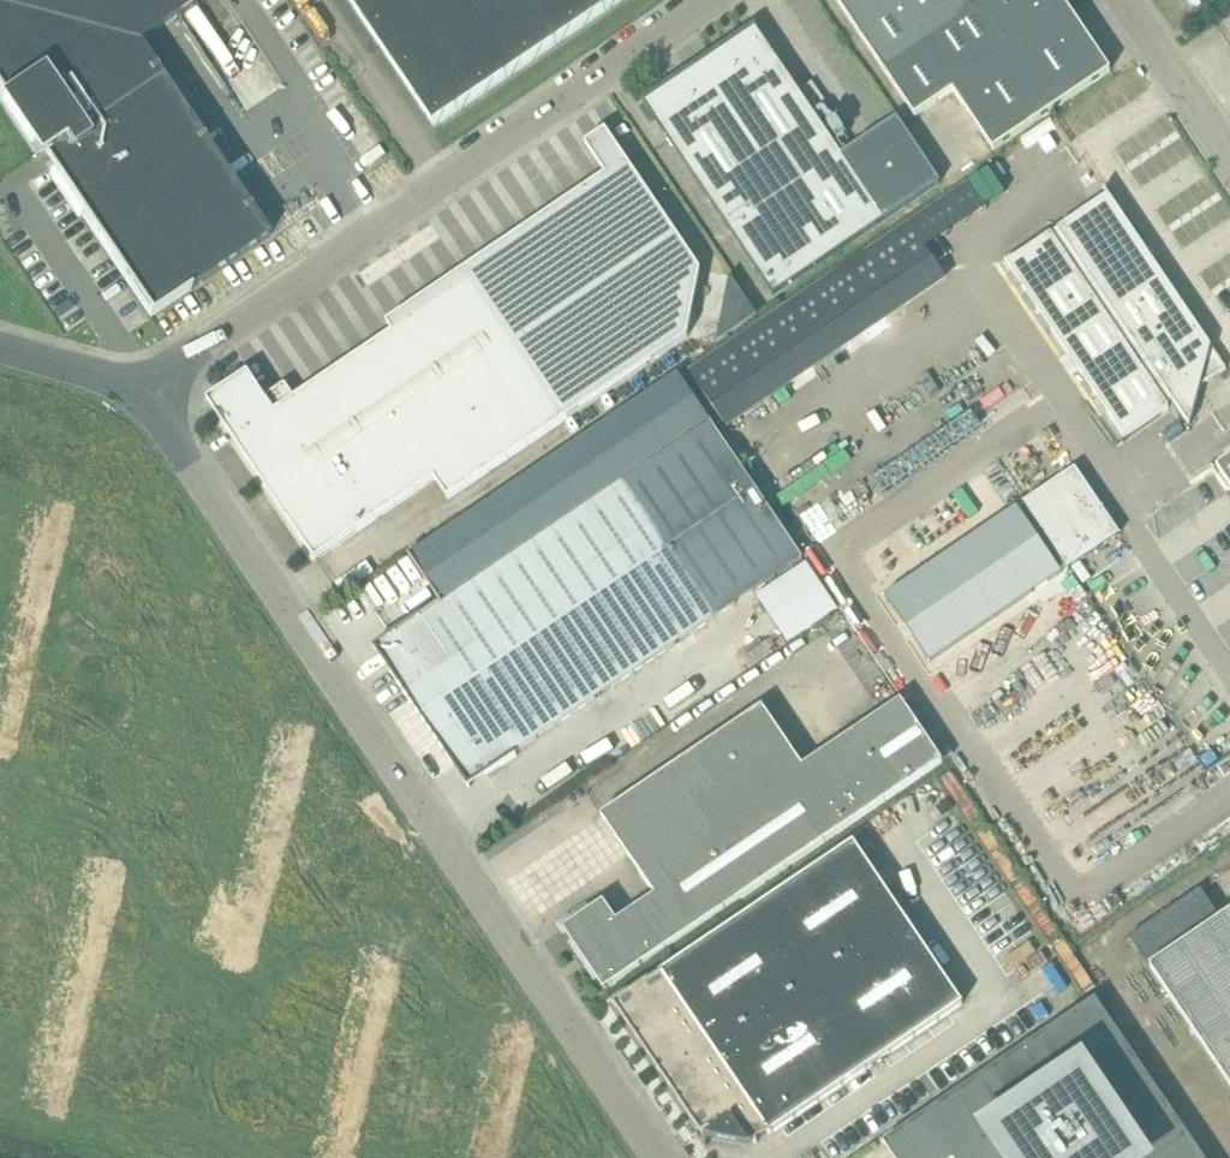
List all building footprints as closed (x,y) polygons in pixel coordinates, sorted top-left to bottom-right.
[(9,108),(40,153),(46,150),(52,159),(46,163),(138,298),(151,317),(156,314),(271,236),(140,42),(179,16),(180,15),(203,0),(0,0),(0,94),(9,108)] [(434,125),(620,0),(350,0),(434,125)] [(872,51),(916,116),(954,90),(992,147),(994,149),(1052,110),(1111,70),(1070,10),(1064,0),(837,0),(872,51)] [(1204,11),(1195,17),(1196,18),(1223,0),(1197,0),(1204,11)] [(757,27),(644,102),(774,294),(992,147),(954,90),(916,116),(872,51),(804,97),(757,27)] [(266,396),(250,374),(248,371),(207,399),(234,438),(316,559),(435,479),(449,498),(687,336),(705,273),(609,133),(590,146),(608,173),(389,321),(395,330),(295,397),(286,383),(266,396)] [(1173,400),(1190,425),(1201,385),(1227,368),(1104,187),(1103,188),(1107,195),(1007,263),(1124,437),(1169,406),(1167,403),(1173,400)] [(909,222),(689,371),(725,425),(946,276),(927,248),(909,222)] [(717,343),(758,316),(734,280),(717,343)] [(422,615),(374,647),(469,787),(517,755),(515,753),(804,558),(712,422),(679,373),(408,556),(441,605),(424,617),(422,615)] [(1217,465),(1229,485),(1229,456),(1217,465)] [(1011,472),(1025,495),(1047,482),(1033,458),(1011,472)] [(1017,506),(885,596),(930,662),(1062,572),(1061,570),(1067,566),(1069,568),(1121,533),(1075,467),(1024,502),(1042,528),(1035,533),(1017,506)] [(757,596),(789,643),(838,610),(806,563),(757,596)] [(944,760),(901,699),(803,766),(763,706),(602,815),(655,895),(617,920),(604,901),(564,928),(605,989),(944,760)] [(756,1144),(758,1142),(756,1140),(768,1132),(769,1134),(964,1003),(855,842),(660,972),(662,974),(650,982),(649,980),(615,1003),(702,1133),(719,1122),(722,1125),(705,1137),(752,1146),(740,1129),(744,1126),(756,1144)] [(1221,919),(1200,889),(1130,937),(1229,1085),(1229,913),(1221,919)] [(895,1157),(1204,1157),(1096,998),(884,1142),(895,1157)]
